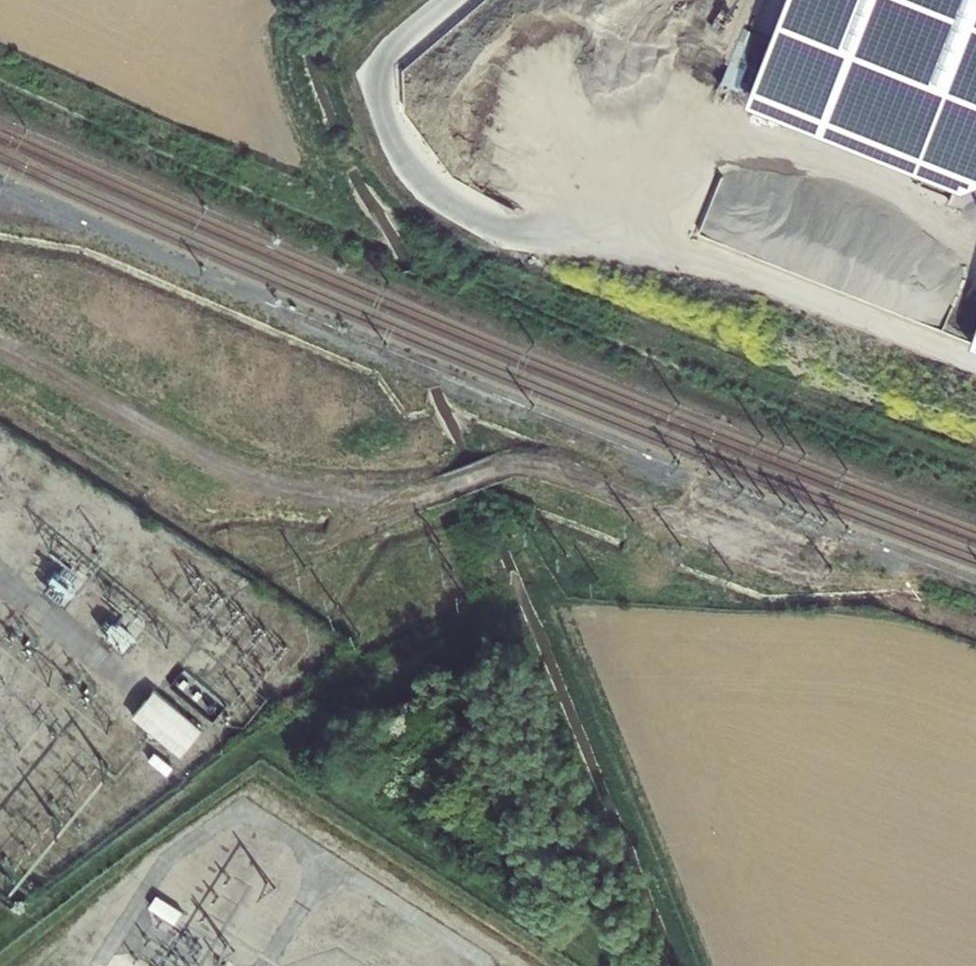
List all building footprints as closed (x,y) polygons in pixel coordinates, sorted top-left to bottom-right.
[(975,171),(975,0),(796,0),(762,86),(975,171)] [(200,732),(149,692),(129,717),(180,758),(200,732)] [(173,767),(153,752),(147,761),(166,775),(173,767)] [(182,912),(156,895),(148,908),(174,925),(182,912)]
